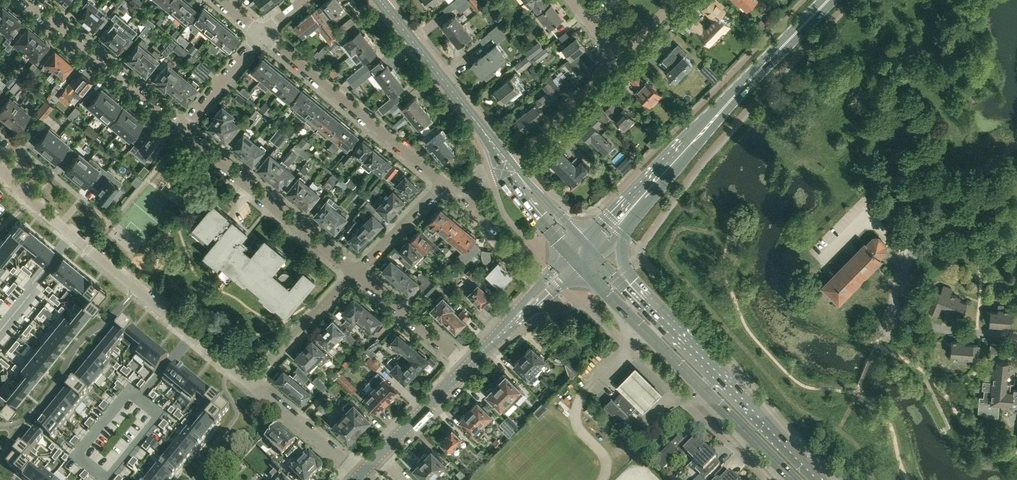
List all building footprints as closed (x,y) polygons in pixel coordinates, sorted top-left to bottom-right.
[(75,14),(79,18),(78,18),(83,23),(84,22),(98,6),(90,0),(86,0),(75,14)] [(158,1),(167,8),(174,0),(159,0),(158,1)] [(167,8),(176,16),(187,3),(186,2),(187,1),(186,0),(174,0),(167,8)] [(259,3),(257,4),(261,8),(262,7),(263,8),(274,0),(257,0),(259,3)] [(317,9),(325,19),(326,20),(328,19),(331,16),(332,16),(333,17),(338,13),(336,12),(343,6),(339,0),(327,0),(321,5),(322,5),(317,9)] [(471,5),(472,5),(468,0),(454,0),(452,1),(457,7),(458,6),(462,12),(471,5)] [(472,5),(471,5),(476,11),(482,6),(477,0),(468,0),(472,5)] [(536,11),(547,2),(545,0),(525,0),(531,7),(532,6),(536,11)] [(688,23),(709,44),(723,29),(724,30),(729,25),(719,16),(725,10),(721,7),(723,6),(717,0),(711,0),(702,9),(714,21),(706,29),(694,17),(688,23)] [(741,2),(747,8),(755,0),(736,0),(739,3),(741,2)] [(447,14),(456,7),(453,2),(443,9),(447,14)] [(550,6),(547,2),(536,11),(539,15),(538,16),(544,23),(545,22),(550,28),(562,19),(551,5),(550,6)] [(187,3),(176,16),(182,21),(181,23),(184,26),(186,23),(196,10),(193,7),(193,6),(189,3),(188,4),(187,3)] [(122,4),(119,8),(124,13),(127,8),(124,6),(122,4)] [(0,8),(0,27),(0,28),(11,14),(12,13),(7,9),(6,9),(2,6),(0,8)] [(85,23),(84,23),(89,27),(89,26),(95,31),(107,16),(108,15),(103,11),(98,7),(98,6),(84,22),(85,23)] [(191,20),(188,24),(194,29),(190,34),(193,36),(197,31),(200,27),(211,15),(207,12),(207,10),(204,7),(202,8),(202,7),(191,20)] [(317,9),(295,26),(303,36),(314,28),(319,29),(331,44),(336,38),(338,36),(324,19),(325,19),(317,9)] [(11,14),(0,28),(9,35),(20,22),(17,19),(17,17),(12,13),(11,14)] [(108,26),(101,35),(104,38),(103,40),(108,44),(110,42),(111,43),(121,31),(122,29),(127,23),(122,20),(118,16),(114,13),(111,18),(114,21),(109,27),(108,26)] [(442,25),(450,35),(463,25),(455,14),(442,25)] [(211,15),(200,27),(209,35),(220,23),(220,22),(219,22),(220,20),(216,17),(214,18),(211,15)] [(145,16),(138,25),(143,29),(150,20),(145,16)] [(347,20),(351,25),(355,22),(351,17),(347,20)] [(143,29),(142,30),(147,33),(155,24),(150,20),(143,29)] [(220,23),(209,35),(218,42),(229,29),(225,26),(225,24),(222,21),(220,22),(220,23)] [(488,32),(493,38),(505,28),(500,22),(488,32)] [(673,27),(678,31),(683,27),(678,22),(673,27)] [(450,35),(459,46),(465,41),(467,42),(473,37),(472,36),(472,35),(463,25),(450,35)] [(27,27),(13,44),(18,49),(20,46),(26,50),(38,36),(39,35),(34,30),(32,31),(27,27)] [(111,44),(110,46),(115,50),(117,48),(121,51),(121,52),(126,46),(125,45),(130,40),(137,31),(132,27),(127,34),(122,29),(121,31),(111,43),(111,44)] [(497,43),(509,33),(505,28),(493,38),(497,43)] [(229,29),(218,42),(228,50),(235,42),(236,42),(238,39),(238,38),(238,37),(237,37),(238,35),(234,32),(233,33),(229,29)] [(344,41),(343,43),(351,54),(352,54),(370,40),(365,34),(364,35),(360,30),(348,40),(348,39),(344,41)] [(177,40),(185,46),(189,41),(179,34),(177,37),(177,40)] [(26,50),(24,53),(29,57),(28,58),(33,62),(48,44),(43,40),(43,38),(39,35),(38,36),(26,50)] [(7,37),(2,43),(6,46),(9,43),(10,40),(7,37)] [(570,58),(571,59),(584,48),(585,47),(577,37),(562,48),(570,58)] [(331,44),(329,47),(329,48),(332,51),(333,52),(341,45),(341,44),(336,38),(331,44)] [(723,38),(715,45),(718,49),(727,43),(723,38)] [(136,46),(126,58),(126,59),(126,60),(127,60),(130,63),(131,63),(132,63),(135,66),(147,52),(149,49),(146,47),(148,44),(142,40),(142,39),(136,46)] [(171,41),(161,52),(166,56),(171,51),(172,49),(177,43),(172,39),(171,41)] [(370,40),(352,54),(357,61),(362,57),(365,60),(376,51),(373,46),(374,45),(370,40)] [(527,55),(530,59),(544,48),(539,41),(525,52),(527,55)] [(177,43),(172,49),(183,57),(187,51),(183,48),(182,47),(177,43)] [(497,45),(473,63),(481,74),(482,74),(486,79),(494,72),(492,70),(497,65),(496,63),(505,56),(497,45)] [(664,59),(659,63),(665,70),(668,68),(669,69),(667,72),(675,80),(692,63),(683,55),(684,54),(676,46),(663,58),(664,59)] [(318,50),(314,55),(319,59),(327,49),(323,47),(319,51),(318,50)] [(530,59),(535,64),(549,53),(545,48),(530,59)] [(566,60),(567,61),(564,62),(571,71),(574,69),(577,74),(586,68),(588,70),(596,61),(595,61),(594,62),(587,53),(588,52),(587,52),(584,48),(571,59),(570,58),(566,60)] [(147,52),(135,66),(139,69),(139,70),(143,73),(144,73),(145,74),(160,55),(154,50),(152,52),(149,49),(147,52)] [(54,50),(42,65),(46,68),(48,66),(53,70),(63,57),(64,56),(60,52),(58,53),(54,50)] [(515,64),(515,65),(520,71),(532,62),(530,59),(527,55),(515,64)] [(53,70),(50,74),(55,78),(56,76),(60,80),(72,65),(69,62),(69,60),(64,56),(63,57),(53,70)] [(259,62),(252,70),(262,78),(272,65),(268,62),(268,60),(265,58),(264,58),(263,57),(263,58),(261,58),(259,60),(259,62)] [(166,63),(154,78),(158,81),(157,83),(163,89),(177,72),(171,67),(174,64),(169,59),(166,63)] [(200,61),(196,66),(207,75),(207,74),(210,70),(200,61)] [(367,62),(347,78),(351,83),(371,67),(370,66),(367,62)] [(33,63),(28,68),(32,71),(36,66),(33,63)] [(272,65),(262,78),(271,86),(281,73),(272,65)] [(376,74),(384,85),(397,74),(393,69),(391,70),(387,65),(376,74)] [(32,71),(29,75),(34,79),(41,69),(36,66),(32,71)] [(196,66),(193,70),(198,75),(203,79),(205,80),(208,76),(207,75),(196,66)] [(371,67),(351,83),(354,88),(375,72),(371,67)] [(333,69),(329,72),(334,77),(338,73),(333,69)] [(177,72),(163,89),(166,86),(169,89),(168,90),(173,94),(173,93),(175,94),(186,80),(177,72)] [(281,73),(271,86),(280,93),(290,80),(286,76),(287,75),(283,72),(282,73),(281,73)] [(73,78),(57,97),(65,104),(66,103),(73,95),(73,94),(77,98),(91,81),(82,73),(76,81),(73,78)] [(639,88),(636,91),(650,105),(661,94),(647,80),(645,82),(635,73),(630,79),(639,88)] [(13,74),(5,84),(9,88),(17,78),(13,74)] [(379,108),(376,110),(381,115),(383,113),(403,98),(397,91),(404,86),(399,80),(401,79),(397,74),(384,85),(389,91),(387,92),(390,96),(390,98),(378,107),(379,108)] [(550,74),(545,78),(548,82),(550,85),(554,81),(559,77),(557,75),(553,78),(550,74)] [(515,75),(511,78),(494,91),(502,102),(504,101),(506,104),(511,99),(509,96),(520,88),(522,91),(525,89),(520,81),(515,75)] [(19,77),(9,89),(10,90),(14,93),(18,87),(23,81),(19,77)] [(566,86),(559,77),(554,81),(561,90),(566,86)] [(186,80),(175,94),(184,102),(185,101),(187,102),(191,97),(190,96),(199,85),(195,81),(192,79),(190,83),(186,80)] [(290,80),(280,93),(289,101),(300,88),(298,86),(299,85),(295,82),(294,83),(290,80)] [(557,94),(561,90),(554,81),(550,85),(557,94)] [(52,91),(50,93),(52,95),(55,93),(61,85),(57,82),(51,90),(52,91)] [(552,98),(557,94),(550,85),(548,82),(542,86),(538,90),(540,92),(538,94),(542,99),(544,98),(546,101),(551,97),(552,98)] [(18,87),(14,93),(17,95),(22,90),(18,87)] [(243,87),(240,91),(248,98),(249,96),(250,97),(252,94),(251,93),(256,88),(254,87),(250,92),(243,87)] [(91,88),(80,102),(96,114),(97,112),(111,95),(106,90),(105,92),(101,88),(97,93),(91,88)] [(301,88),(290,102),(293,104),(292,105),(295,108),(293,111),(297,114),(300,110),(311,96),(306,93),(307,92),(303,88),(302,89),(301,88)] [(787,94),(793,100),(797,95),(791,89),(787,94)] [(27,94),(22,100),(26,103),(31,98),(27,94)] [(0,108),(0,118),(3,117),(6,120),(18,105),(20,103),(11,95),(9,97),(0,108)] [(111,95),(97,112),(107,120),(120,104),(116,101),(117,100),(111,95)] [(297,114),(299,116),(306,122),(306,121),(309,117),(320,104),(319,103),(320,102),(316,98),(315,99),(311,96),(300,110),(297,114)] [(403,107),(411,117),(423,107),(415,97),(403,107)] [(545,112),(541,108),(544,105),(539,99),(525,109),(527,111),(517,119),(524,129),(525,128),(526,130),(531,126),(529,124),(545,112)] [(45,100),(35,113),(43,119),(53,106),(45,100)] [(265,102),(260,108),(265,112),(270,105),(265,102)] [(399,102),(390,109),(394,114),(403,107),(399,102)] [(18,105),(6,120),(16,128),(22,121),(24,122),(30,115),(32,113),(32,111),(26,107),(25,107),(20,103),(18,105)] [(309,117),(306,121),(311,125),(310,126),(314,129),(318,125),(319,126),(330,112),(324,107),(325,106),(321,103),(320,104),(309,117)] [(623,108),(621,110),(613,103),(604,111),(612,119),(614,117),(625,128),(634,118),(623,108)] [(270,105),(265,112),(268,115),(274,108),(270,105)] [(211,118),(208,123),(209,126),(210,127),(210,129),(213,131),(214,131),(218,133),(230,118),(233,115),(223,106),(217,114),(218,115),(215,119),(211,118)] [(254,106),(248,114),(252,118),(256,113),(256,114),(258,111),(258,110),(259,109),(254,106)] [(123,107),(109,122),(119,130),(133,113),(128,109),(127,110),(123,107)] [(423,107),(411,117),(419,127),(426,122),(428,124),(433,120),(431,118),(431,117),(423,107)] [(596,114),(596,115),(602,121),(605,123),(610,118),(601,109),(596,114)] [(319,126),(317,128),(321,132),(324,129),(330,134),(341,121),(339,119),(340,118),(336,115),(335,116),(330,112),(319,126)] [(119,130),(118,132),(127,140),(129,138),(134,143),(144,131),(138,127),(142,122),(138,119),(139,118),(133,113),(119,130)] [(591,119),(589,121),(592,123),(596,127),(597,126),(602,121),(596,115),(595,115),(591,119)] [(279,116),(275,121),(284,128),(289,120),(285,117),(283,120),(279,116)] [(230,118),(218,133),(226,140),(227,138),(229,139),(240,126),(230,118)] [(250,120),(246,125),(249,128),(250,129),(255,124),(250,120)] [(341,121),(330,134),(339,142),(350,128),(345,124),(346,123),(342,120),(341,121)] [(399,120),(393,125),(397,128),(403,123),(402,121),(400,122),(399,120)] [(592,123),(582,133),(588,140),(602,153),(605,150),(612,143),(596,127),(592,123)] [(42,124),(33,135),(39,140),(35,144),(39,147),(38,149),(43,153),(58,136),(57,136),(59,134),(50,127),(49,129),(48,128),(42,124)] [(435,125),(422,135),(427,141),(426,142),(431,148),(433,146),(444,159),(454,151),(444,137),(446,136),(441,130),(440,130),(435,125)] [(279,127),(270,139),(271,140),(274,143),(284,131),(279,127)] [(350,128),(339,142),(348,149),(359,136),(357,134),(358,133),(354,130),(353,131),(350,128)] [(293,129),(288,134),(292,138),(297,132),(293,129)] [(237,143),(234,147),(238,150),(238,152),(241,154),(243,154),(243,155),(254,142),(248,137),(251,134),(247,131),(246,130),(244,133),(236,142),(237,143)] [(144,131),(134,143),(150,156),(151,154),(152,155),(157,149),(156,148),(164,138),(157,133),(156,134),(153,131),(149,136),(144,131)] [(284,131),(274,143),(279,147),(288,135),(284,131)] [(58,136),(43,153),(49,158),(50,157),(54,160),(58,155),(63,160),(73,148),(67,144),(58,136)] [(303,136),(298,143),(303,146),(307,141),(308,140),(304,137),(303,136)] [(575,156),(576,156),(576,157),(579,154),(582,150),(570,138),(565,143),(577,154),(575,156)] [(363,139),(353,151),(362,159),(372,147),(371,146),(372,145),(368,141),(367,142),(363,139)] [(307,141),(303,146),(305,149),(306,150),(311,143),(308,140),(307,141)] [(254,142),(243,155),(243,156),(246,159),(248,158),(253,162),(256,158),(257,159),(264,150),(267,147),(266,147),(262,143),(259,146),(254,142)] [(572,154),(575,157),(576,156),(575,156),(577,154),(565,143),(561,147),(569,156),(572,154)] [(374,148),(364,159),(373,167),(383,155),(379,152),(380,151),(375,147),(374,148)] [(73,148),(63,160),(69,164),(65,169),(69,172),(68,173),(74,178),(88,161),(87,161),(78,153),(73,148)] [(262,164),(259,168),(263,171),(263,173),(266,176),(268,175),(269,176),(280,162),(275,158),(277,156),(275,151),(274,149),(273,149),(269,154),(262,163),(262,164)] [(280,162),(269,176),(273,180),(273,182),(277,184),(278,184),(279,184),(285,178),(287,180),(293,173),(287,168),(294,159),(292,158),(295,153),(291,150),(291,149),(290,150),(285,156),(280,162)] [(557,168),(560,172),(572,161),(563,151),(551,163),(552,164),(551,166),(555,170),(557,168)] [(383,155),(373,167),(382,174),(391,163),(391,162),(392,161),(387,157),(386,158),(383,155)] [(588,168),(576,157),(576,156),(575,157),(572,161),(560,172),(572,184),(583,173),(588,168)] [(88,161),(74,178),(79,183),(80,181),(84,185),(88,180),(93,185),(103,173),(106,170),(100,165),(90,157),(87,161),(88,161)] [(393,164),(384,175),(389,180),(399,169),(393,164)] [(300,170),(299,170),(304,174),(308,170),(303,166),(300,170)] [(332,174),(323,185),(329,190),(339,178),(340,177),(337,175),(334,172),(325,166),(323,168),(332,174)] [(103,173),(93,185),(98,188),(99,189),(95,194),(99,197),(98,198),(104,203),(105,202),(112,194),(113,195),(119,188),(118,188),(122,182),(113,175),(114,173),(108,168),(106,170),(103,173)] [(402,179),(397,184),(409,196),(411,194),(412,195),(416,191),(415,190),(418,187),(404,173),(400,177),(402,179)] [(291,187),(288,191),(292,195),(292,197),(296,200),(297,199),(298,200),(310,186),(304,181),(306,179),(301,175),(299,177),(290,187),(291,187)] [(351,176),(346,182),(348,184),(353,189),(354,187),(357,183),(358,182),(351,176)] [(340,178),(335,184),(343,190),(348,184),(346,182),(340,178)] [(310,186),(298,200),(298,202),(302,204),(303,204),(307,208),(311,204),(319,194),(321,192),(316,189),(319,186),(313,182),(310,186)] [(359,184),(355,188),(361,193),(364,189),(359,184)] [(590,195),(596,200),(604,192),(599,187),(590,195)] [(225,191),(221,195),(228,201),(232,196),(234,198),(237,194),(232,189),(228,193),(225,191)] [(393,190),(385,198),(396,209),(400,205),(401,206),(405,202),(404,201),(404,200),(393,190)] [(319,210),(315,214),(319,218),(319,219),(323,222),(324,221),(326,223),(337,209),(340,206),(340,205),(331,198),(329,196),(326,200),(318,210),(319,210)] [(363,197),(357,204),(361,207),(364,205),(368,200),(365,198),(363,196),(363,197)] [(385,198),(377,207),(388,217),(389,218),(394,213),(393,212),(396,209),(385,198)] [(373,214),(361,226),(371,235),(378,227),(380,227),(382,225),(382,224),(382,223),(377,217),(381,213),(376,209),(368,201),(368,200),(364,205),(373,214)] [(196,227),(192,231),(211,247),(205,254),(218,265),(220,262),(238,277),(237,278),(244,284),(246,282),(262,295),(260,297),(274,309),(277,305),(287,313),(315,280),(304,271),(296,281),(287,273),(285,273),(284,273),(282,273),(281,274),(279,278),(271,272),(285,255),(265,239),(252,255),(242,247),(245,242),(241,238),(247,231),(232,219),(231,220),(227,216),(228,215),(214,204),(195,226),(196,227)] [(337,209),(326,223),(330,226),(330,228),(333,231),(335,230),(335,231),(341,223),(343,224),(345,221),(345,219),(346,217),(340,212),(343,209),(340,206),(337,209)] [(426,227),(423,231),(426,234),(429,237),(432,233),(433,232),(437,228),(448,214),(447,213),(448,212),(443,209),(441,208),(436,214),(435,213),(431,217),(432,218),(428,221),(430,222),(426,227)] [(448,214),(437,228),(445,235),(457,221),(458,220),(453,216),(452,218),(448,214)] [(352,218),(345,227),(350,231),(354,227),(357,230),(349,238),(353,242),(351,245),(356,250),(358,247),(359,247),(361,247),(363,244),(363,243),(371,235),(361,226),(357,223),(352,218)] [(4,238),(13,246),(20,238),(20,237),(28,228),(29,228),(23,223),(19,219),(14,225),(10,229),(11,230),(4,238)] [(457,221),(445,235),(454,243),(466,229),(462,226),(463,225),(458,220),(457,221)] [(28,228),(20,237),(20,238),(28,244),(36,250),(44,241),(28,228)] [(466,229),(454,243),(463,250),(473,241),(476,237),(475,236),(476,235),(471,231),(470,232),(466,229)] [(415,233),(411,237),(412,238),(411,239),(423,251),(424,252),(432,243),(429,240),(428,239),(424,235),(419,230),(416,234),(415,233)] [(886,250),(886,245),(878,237),(874,237),(866,245),(864,243),(823,286),(839,301),(881,259),(879,257),(886,250)] [(0,243),(0,262),(1,262),(13,246),(4,238),(0,243)] [(401,249),(413,262),(416,264),(420,259),(426,253),(425,253),(424,252),(423,251),(422,252),(410,240),(406,244),(405,244),(404,244),(402,246),(402,247),(401,247),(401,248),(401,249)] [(36,250),(31,257),(40,265),(53,249),(44,241),(36,250)] [(463,250),(459,255),(460,256),(466,262),(477,251),(480,253),(482,253),(482,256),(484,261),(486,264),(488,266),(491,269),(488,273),(486,274),(493,281),(494,279),(500,285),(511,275),(504,268),(505,268),(499,262),(497,264),(493,260),(491,256),(490,254),(490,252),(482,251),(473,241),(463,250)] [(820,260),(824,252),(819,249),(814,256),(820,260)] [(404,255),(400,259),(408,268),(412,263),(404,255)] [(62,256),(50,270),(60,278),(72,264),(62,256)] [(385,262),(381,267),(383,269),(383,270),(384,270),(384,272),(386,274),(388,274),(397,281),(405,270),(398,264),(398,265),(391,260),(387,264),(385,262)] [(72,264),(60,278),(69,286),(73,281),(81,271),(72,264)] [(471,267),(466,273),(474,281),(474,280),(479,275),(471,267)] [(405,270),(397,281),(405,288),(404,289),(407,292),(409,291),(409,292),(418,282),(411,277),(412,276),(405,270)] [(81,271),(73,281),(89,294),(97,284),(89,277),(89,278),(81,271)] [(421,272),(417,277),(422,282),(419,286),(423,290),(431,281),(421,272)] [(911,272),(910,279),(922,282),(924,275),(911,272)] [(469,295),(468,297),(472,301),(474,299),(480,306),(490,296),(484,289),(487,286),(478,278),(468,287),(471,290),(468,294),(469,295)] [(423,290),(424,291),(428,295),(438,285),(436,283),(433,280),(431,281),(423,290)] [(89,294),(82,302),(92,310),(95,306),(96,305),(99,301),(106,292),(97,285),(98,284),(97,284),(89,294)] [(10,285),(5,291),(8,293),(13,288),(10,285)] [(925,307),(938,312),(941,304),(950,308),(949,310),(962,315),(966,302),(959,300),(960,297),(950,293),(952,289),(943,285),(940,292),(934,290),(932,296),(930,295),(925,307)] [(52,292),(48,297),(53,301),(55,297),(57,296),(52,292)] [(432,310),(431,311),(436,316),(437,314),(442,320),(443,319),(443,318),(453,308),(455,307),(443,296),(442,297),(441,295),(436,300),(438,301),(431,308),(432,310)] [(346,319),(342,323),(346,327),(350,322),(353,319),(364,306),(360,302),(360,301),(357,298),(356,298),(356,297),(355,297),(355,298),(354,297),(354,298),(353,298),(352,298),(352,299),(351,299),(350,300),(350,301),(349,301),(349,302),(349,303),(350,303),(348,305),(347,305),(346,305),(345,305),(345,306),(344,306),(344,307),(344,308),(343,308),(343,309),(344,309),(344,310),(343,311),(349,316),(346,319)] [(82,302),(69,318),(78,326),(91,310),(92,311),(92,310),(82,302)] [(350,322),(346,327),(350,330),(354,326),(360,320),(364,324),(361,327),(369,334),(372,330),(375,327),(378,329),(379,329),(383,324),(383,322),(380,320),(381,320),(379,318),(380,318),(380,317),(379,317),(376,314),(375,314),(374,314),(364,306),(353,319),(350,322)] [(443,319),(442,320),(447,324),(449,324),(456,331),(457,330),(458,331),(463,327),(462,325),(466,321),(470,316),(463,309),(459,314),(453,308),(443,318),(443,319)] [(989,324),(1002,325),(1002,323),(1011,324),(1011,310),(998,309),(998,311),(990,311),(986,311),(985,322),(989,322),(989,324)] [(62,312),(54,321),(71,335),(78,326),(69,318),(64,314),(62,312)] [(325,326),(324,327),(337,339),(342,334),(345,330),(333,318),(328,323),(328,322),(325,326)] [(116,330),(109,339),(118,347),(125,338),(133,328),(128,323),(123,320),(115,330),(116,330)] [(54,321),(47,330),(64,344),(71,335),(54,321)] [(321,331),(316,335),(328,347),(327,349),(333,354),(337,349),(331,345),(337,339),(324,327),(324,328),(323,327),(320,331),(321,331)] [(133,328),(125,338),(141,350),(148,341),(133,328)] [(47,330),(39,339),(42,341),(57,353),(64,344),(47,330)] [(349,332),(345,336),(351,343),(356,338),(349,332)] [(392,340),(390,344),(394,348),(398,351),(402,354),(404,351),(406,353),(412,345),(410,343),(408,342),(404,339),(405,338),(400,334),(399,335),(398,334),(397,335),(396,334),(391,339),(392,340)] [(372,342),(364,350),(366,352),(368,355),(373,350),(377,346),(380,343),(376,338),(372,342)] [(16,339),(11,345),(14,347),(19,341),(16,339)] [(109,339),(96,355),(105,362),(106,362),(114,352),(116,349),(118,347),(109,339)] [(307,345),(304,348),(316,360),(320,364),(324,368),(325,369),(328,366),(327,365),(325,362),(331,358),(325,352),(312,339),(311,341),(309,341),(307,343),(307,345)] [(965,341),(962,341),(951,340),(951,342),(947,343),(946,351),(951,352),(950,354),(958,355),(958,357),(972,358),(972,356),(976,356),(977,345),(972,345),(973,344),(964,343),(965,341)] [(42,341),(35,350),(49,361),(57,353),(42,341)] [(141,350),(137,355),(146,363),(158,349),(148,341),(141,350)] [(1000,343),(990,343),(990,353),(999,353),(1000,343)] [(412,345),(406,353),(412,358),(408,363),(416,370),(417,371),(418,370),(419,371),(422,368),(421,366),(428,359),(426,357),(427,356),(422,352),(421,353),(417,350),(415,348),(412,345)] [(33,347),(25,356),(42,370),(49,361),(35,350),(36,349),(33,347)] [(532,347),(523,356),(538,370),(542,366),(544,369),(547,369),(549,366),(549,364),(532,347)] [(296,356),(295,357),(307,369),(316,360),(304,348),(300,352),(298,352),(296,354),(296,356)] [(146,363),(144,366),(154,374),(168,357),(158,349),(146,363)] [(366,352),(362,356),(366,360),(370,356),(368,355),(366,352)] [(96,355),(88,364),(103,375),(102,376),(105,378),(113,368),(106,362),(105,362),(96,355)] [(25,356),(18,365),(18,366),(25,372),(25,371),(35,379),(42,370),(25,356)] [(372,357),(371,357),(370,356),(366,360),(365,360),(375,370),(380,365),(372,357)] [(527,377),(528,379),(530,381),(532,382),(537,377),(534,374),(538,370),(523,356),(514,364),(527,377)] [(1014,379),(1014,383),(1006,383),(1007,374),(1009,374),(1011,361),(997,360),(996,368),(994,368),(994,375),(985,374),(985,380),(983,380),(982,389),(984,389),(984,397),(980,396),(978,412),(987,413),(987,415),(997,416),(999,404),(1004,404),(1004,402),(1015,402),(1016,404),(1016,379),(1014,379)] [(392,366),(391,368),(392,368),(405,382),(406,380),(407,382),(411,378),(410,377),(416,370),(408,363),(403,367),(397,362),(397,361),(395,363),(392,366)] [(88,364),(81,373),(95,384),(102,376),(103,375),(88,364)] [(176,364),(162,381),(172,389),(186,372),(176,364)] [(298,365),(294,370),(301,377),(305,372),(298,365)] [(127,371),(124,375),(127,378),(132,372),(128,369),(127,371)] [(278,372),(274,377),(276,379),(276,380),(276,382),(279,384),(281,384),(289,390),(297,381),(284,369),(280,374),(278,372)] [(635,370),(617,389),(644,415),(662,396),(635,370)] [(14,385),(12,387),(22,395),(35,379),(25,371),(25,372),(17,382),(14,385)] [(338,371),(332,376),(335,379),(340,373),(338,371)] [(186,372),(172,389),(181,396),(195,379),(186,372)] [(305,372),(301,377),(305,381),(309,377),(310,377),(305,372)] [(378,372),(368,381),(370,383),(374,387),(387,400),(389,399),(390,400),(393,397),(393,395),(397,390),(384,377),(383,378),(379,372),(378,372)] [(73,381),(74,382),(88,393),(95,384),(81,373),(74,381),(73,381)] [(342,373),(337,378),(342,383),(352,393),(357,388),(342,373)] [(506,373),(496,383),(514,401),(524,392),(520,388),(521,388),(506,373)] [(317,375),(312,380),(324,391),(325,389),(326,389),(328,386),(317,375)] [(544,375),(540,378),(547,385),(550,382),(544,375)] [(195,379),(181,396),(191,404),(197,397),(205,387),(195,379)] [(73,381),(66,390),(82,404),(90,394),(88,393),(74,382),(73,381)] [(142,381),(137,387),(140,389),(145,383),(142,381)] [(297,381),(289,390),(297,397),(297,399),(300,401),(302,401),(303,402),(311,392),(306,387),(307,387),(303,383),(302,385),(297,381)] [(117,382),(115,385),(116,386),(121,390),(123,387),(117,382)] [(505,411),(514,401),(496,383),(486,394),(501,408),(505,411)] [(1,409),(2,409),(7,414),(15,404),(22,395),(12,387),(5,396),(6,396),(0,403),(0,408),(1,409)] [(205,387),(197,397),(212,409),(213,410),(221,400),(221,399),(213,393),(212,393),(205,387)] [(361,389),(359,391),(364,397),(377,410),(383,405),(384,406),(387,403),(387,401),(387,400),(374,387),(368,393),(364,389),(361,389)] [(66,391),(59,399),(75,413),(76,412),(82,404),(66,390),(66,391)] [(612,412),(620,420),(621,421),(638,404),(624,390),(607,407),(605,405),(602,407),(609,414),(612,412)] [(321,392),(313,400),(321,408),(329,400),(326,397),(322,393),(321,392)] [(59,399),(52,409),(68,422),(67,422),(68,423),(77,413),(76,412),(75,413),(59,399)] [(212,409),(205,418),(215,426),(219,422),(220,421),(223,417),(222,417),(230,408),(221,400),(213,410),(212,409)] [(344,406),(340,410),(359,429),(364,424),(366,424),(369,421),(368,420),(369,419),(354,403),(353,404),(349,401),(347,401),(343,405),(344,406)] [(478,402),(469,410),(484,425),(487,422),(489,424),(491,423),(494,420),(494,418),(478,402)] [(547,407),(542,402),(538,406),(533,411),(538,417),(547,407)] [(52,409),(44,417),(59,429),(58,430),(60,431),(67,422),(68,422),(52,409)] [(178,410),(173,416),(177,419),(180,415),(182,413),(178,410)] [(334,413),(330,418),(330,421),(333,424),(333,425),(333,426),(333,427),(337,431),(339,431),(348,440),(349,439),(351,439),(354,437),(354,435),(359,429),(340,410),(336,415),(334,413)] [(469,410),(460,420),(478,437),(484,431),(481,428),(484,425),(469,410)] [(508,414),(504,419),(515,430),(520,425),(508,414)] [(44,417),(36,427),(51,439),(58,430),(59,429),(44,417)] [(193,433),(192,434),(202,442),(215,426),(205,418),(193,433)] [(502,430),(509,436),(515,430),(504,419),(499,424),(504,428),(502,430)] [(185,427),(177,437),(178,438),(194,451),(202,442),(192,434),(193,433),(185,427)] [(277,427),(266,438),(270,442),(271,442),(272,441),(274,443),(276,444),(285,434),(286,434),(282,431),(282,430),(281,430),(281,431),(277,427)] [(462,438),(452,428),(440,441),(452,452),(456,447),(455,445),(462,438)] [(21,445),(20,446),(31,454),(31,453),(34,450),(44,437),(34,430),(21,446),(21,445)] [(285,434),(276,444),(281,450),(280,452),(283,454),(295,442),(290,439),(290,438),(290,437),(286,434),(285,434)] [(502,443),(497,438),(497,437),(492,442),(498,448),(502,443)] [(692,442),(687,437),(675,449),(670,445),(653,462),(663,471),(680,454),(685,459),(688,456),(693,461),(706,448),(696,438),(692,442)] [(178,438),(170,448),(172,449),(187,460),(194,451),(178,438)] [(146,443),(142,448),(146,451),(151,446),(146,443)] [(14,455),(6,464),(15,471),(15,472),(23,462),(24,462),(31,454),(20,446),(17,450),(13,455),(14,455)] [(477,453),(485,460),(489,456),(481,448),(477,453)] [(693,461),(699,466),(695,470),(705,479),(716,469),(711,464),(716,458),(706,448),(693,461)] [(165,457),(165,458),(179,470),(187,460),(172,449),(165,457)] [(425,452),(421,457),(438,473),(447,464),(432,449),(428,453),(425,452)] [(304,451),(299,456),(303,460),(301,463),(313,475),(317,471),(319,471),(321,468),(321,467),(315,461),(315,459),(313,456),(311,456),(309,454),(308,455),(304,451)] [(156,465),(155,466),(171,479),(179,470),(165,458),(165,457),(163,456),(156,465)] [(427,479),(431,479),(438,473),(421,457),(417,461),(418,463),(414,467),(427,479)] [(269,466),(274,471),(271,475),(276,479),(284,479),(278,475),(282,470),(283,470),(276,464),(274,461),(272,463),(269,466)] [(15,472),(23,479),(24,478),(26,479),(35,479),(39,476),(38,475),(39,475),(24,462),(23,462),(15,472)] [(288,467),(292,471),(301,479),(310,479),(310,478),(313,475),(301,463),(298,466),(294,462),(288,467)] [(147,474),(154,479),(170,479),(171,479),(155,466),(156,465),(155,464),(147,474)] [(462,479),(466,479),(468,477),(460,469),(456,473),(462,479)] [(35,479),(51,479),(52,478),(43,470),(39,475),(38,475),(39,476),(35,479)] [(729,472),(725,476),(720,471),(711,479),(738,479),(729,472)]
